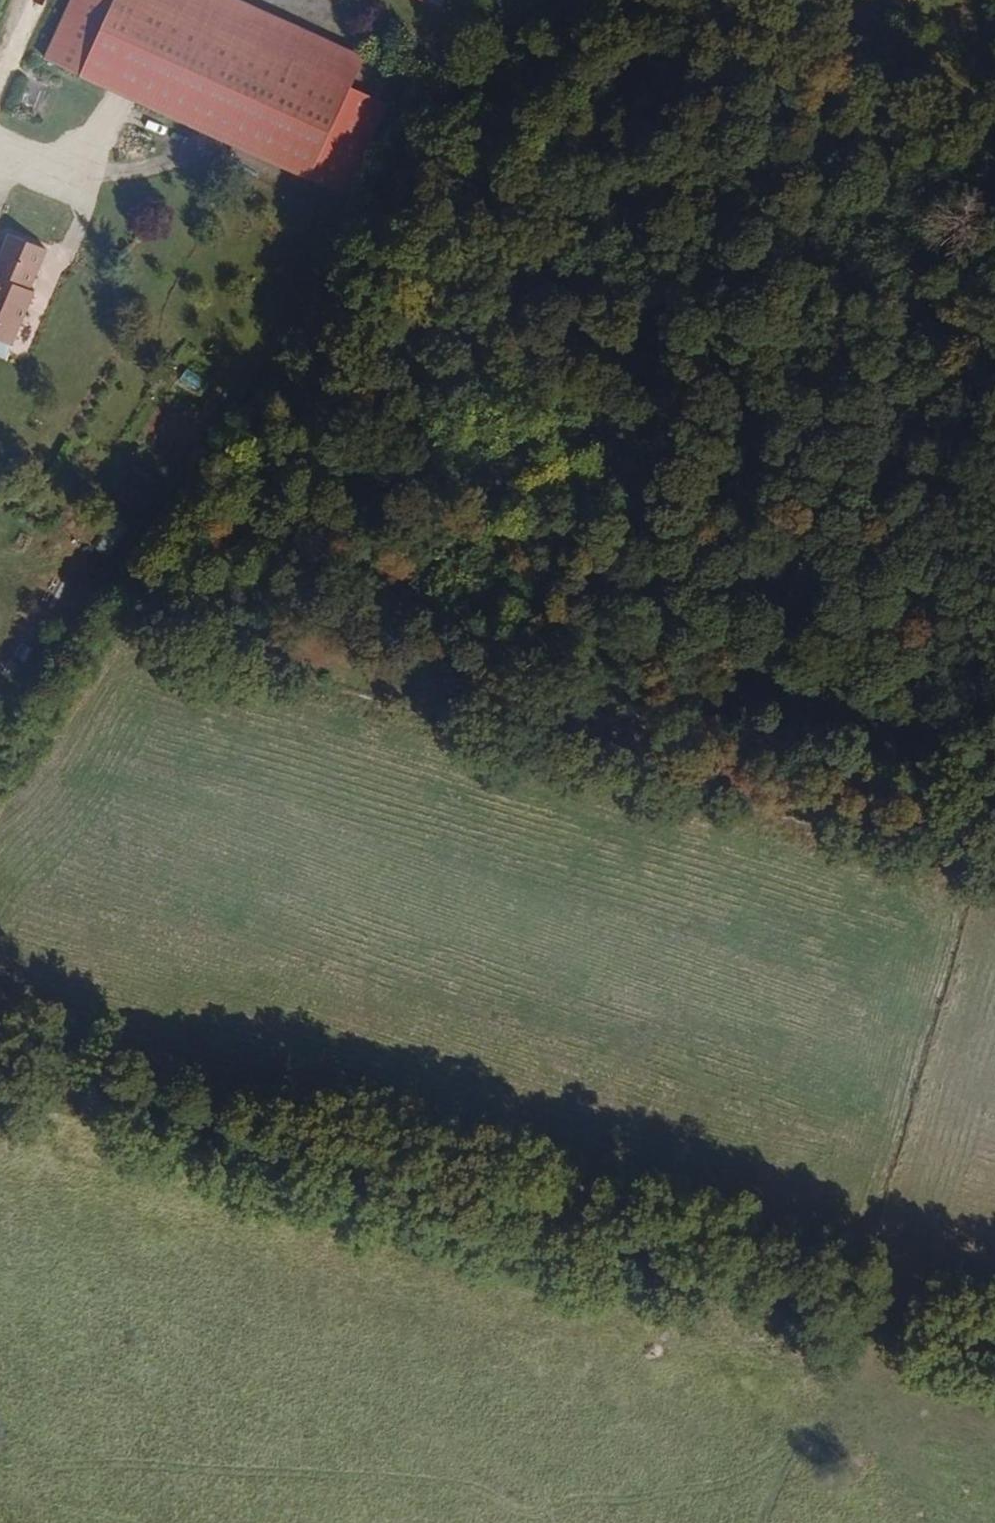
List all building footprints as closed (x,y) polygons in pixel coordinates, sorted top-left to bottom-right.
[(44,63),(325,189),(346,199),(384,106),(353,90),(365,59),(234,0),(71,0),(44,63)] [(10,236),(0,259),(0,279),(30,291),(46,249),(10,236)] [(0,279),(0,345),(11,350),(37,294),(30,291),(0,279)]
